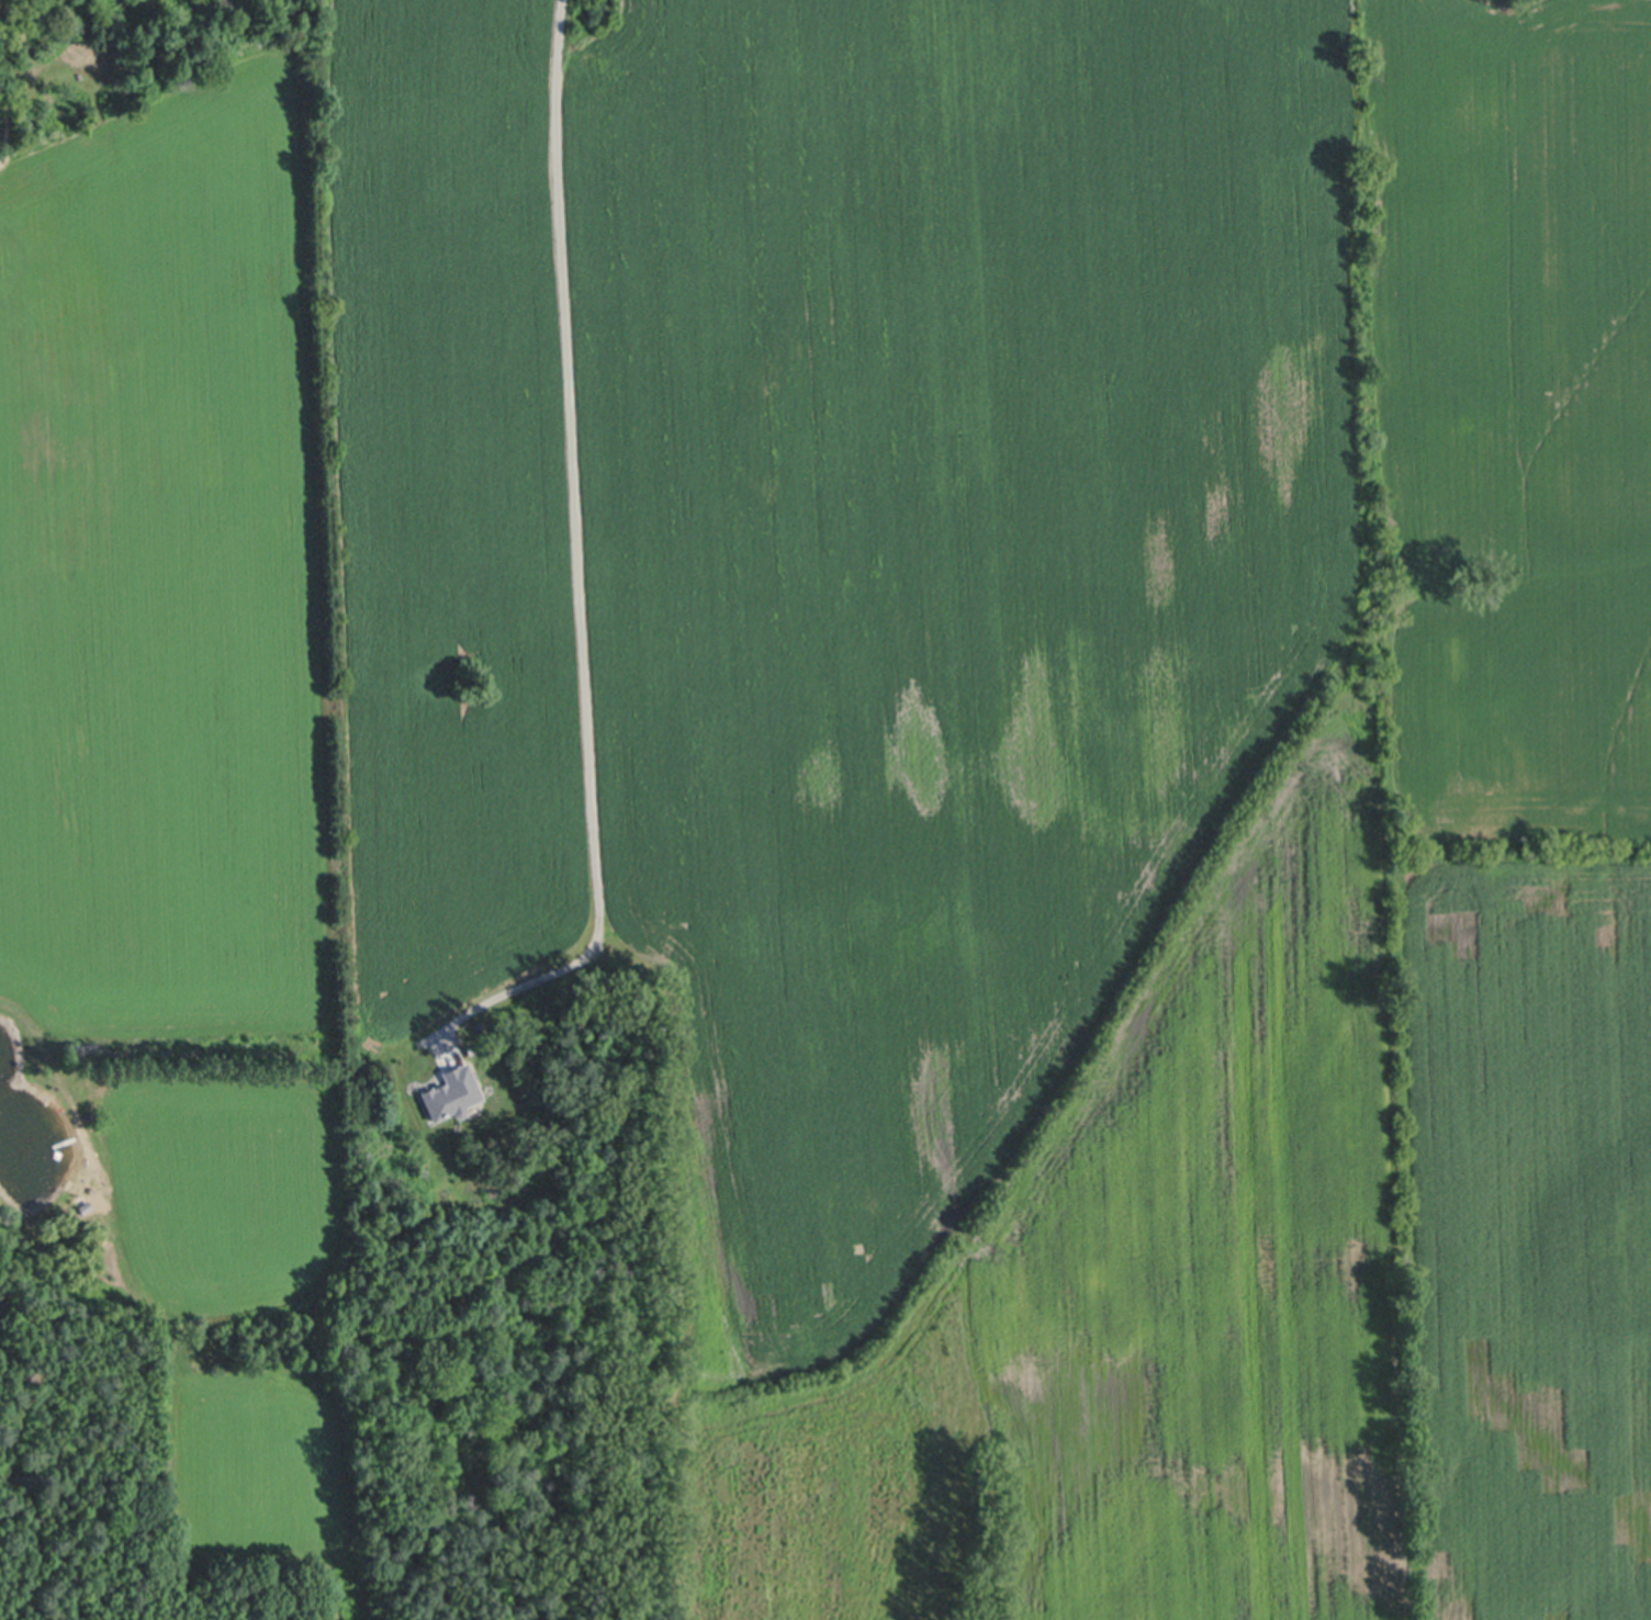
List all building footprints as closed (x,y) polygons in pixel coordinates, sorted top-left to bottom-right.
[(420,1094),(446,1085),(441,1075),(464,1065),(482,1102),(434,1124),(420,1094)]
